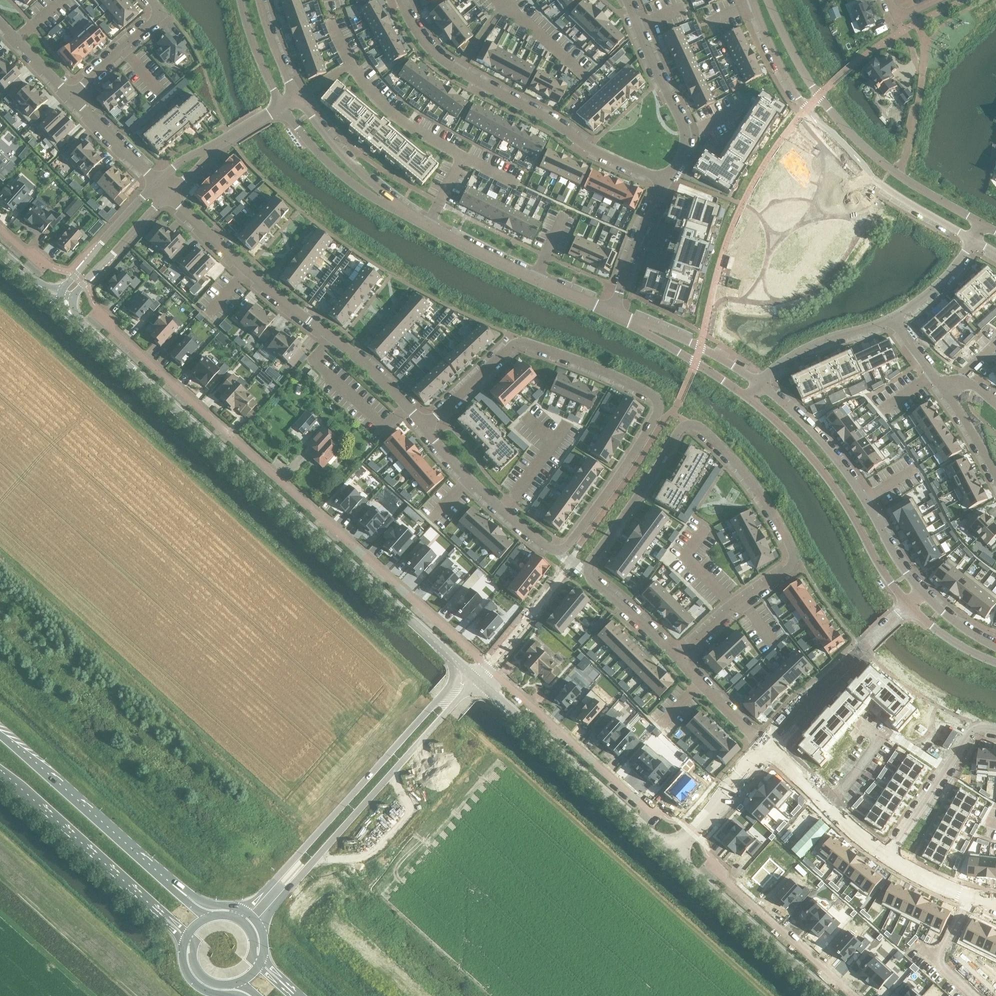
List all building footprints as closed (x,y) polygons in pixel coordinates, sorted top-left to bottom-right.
[(121,0),(105,0),(101,3),(102,3),(108,11),(121,0)] [(131,5),(126,0),(121,0),(108,11),(115,19),(131,5)] [(280,2),(284,12),(302,5),(300,0),(285,0),(280,2)] [(376,0),(359,9),(365,19),(381,9),(376,0)] [(429,15),(436,24),(456,8),(449,0),(448,0),(442,4),(429,15)] [(563,9),(576,0),(557,0),(563,9)] [(568,16),(576,24),(593,7),(585,0),(584,0),(568,16)] [(857,21),(862,32),(870,29),(869,28),(875,25),(872,16),(873,15),(870,8),(869,9),(867,4),(863,5),(860,0),(858,0),(857,0),(847,0),(848,4),(845,5),(853,23),(857,21)] [(138,14),(131,5),(115,19),(113,21),(120,30),(138,14)] [(302,5),(284,12),(287,21),(305,15),(302,5)] [(830,9),(834,18),(841,15),(837,6),(830,9)] [(593,7),(576,24),(584,32),(600,14),(593,7)] [(456,8),(436,24),(443,32),(462,16),(456,8)] [(381,9),(365,19),(370,28),(386,18),(381,9)] [(600,14),(584,32),(592,39),(608,22),(600,14)] [(305,15),(287,21),(291,31),(309,24),(305,15)] [(462,16),(443,32),(449,41),(469,25),(462,16)] [(386,18),(370,28),(375,37),(391,27),(386,18)] [(90,21),(81,28),(97,46),(105,39),(90,21)] [(608,22),(592,39),(600,47),(615,30),(608,23),(609,22),(608,22)] [(309,24),(291,31),(294,40),(312,34),(309,24)] [(469,25),(449,41),(450,41),(451,40),(457,49),(472,37),(466,28),(469,25)] [(391,27),(375,37),(380,46),(397,36),(391,27)] [(680,27),(662,35),(667,45),(684,37),(680,27)] [(97,46),(81,28),(73,36),(73,37),(74,36),(89,53),(93,50),(97,46)] [(739,28),(722,36),(727,46),(744,37),(739,28)] [(615,30),(600,47),(608,55),(616,46),(618,45),(618,44),(624,38),(615,30)] [(155,52),(164,62),(169,58),(174,63),(184,54),(182,52),(186,49),(183,46),(187,44),(182,38),(179,41),(177,38),(173,41),(167,34),(162,38),(159,40),(160,40),(157,43),(160,47),(155,52)] [(312,34),(294,40),(298,50),(316,44),(312,34)] [(74,36),(73,37),(65,44),(68,46),(81,61),(81,60),(89,53),(74,36)] [(397,36),(380,46),(385,55),(402,45),(397,36)] [(684,37),(667,45),(671,54),(688,46),(684,37)] [(744,37),(727,46),(731,55),(748,46),(744,37)] [(486,42),(476,61),(486,66),(496,48),(486,42)] [(316,44),(298,50),(301,60),(319,53),(316,44)] [(402,45),(385,55),(390,64),(407,54),(402,45)] [(68,46),(59,54),(73,69),(82,61),(81,60),(81,61),(68,46)] [(688,46),(671,54),(675,63),(693,55),(688,46)] [(748,46),(731,55),(736,64),(753,56),(748,46)] [(496,48),(486,66),(491,69),(491,68),(496,71),(505,53),(496,48)] [(319,53),(301,60),(305,70),(323,63),(319,53)] [(505,53),(496,71),(505,76),(515,58),(505,53)] [(693,55),(675,63),(680,73),(697,64),(693,55)] [(753,56),(736,64),(740,74),(758,65),(753,56)] [(890,57),(879,65),(876,61),(870,65),(872,68),(866,73),(871,79),(869,80),(876,90),(878,88),(878,89),(879,89),(884,95),(897,86),(892,79),(895,77),(892,73),(898,69),(890,57)] [(10,68),(9,66),(2,58),(0,60),(0,77),(10,68)] [(515,58),(505,76),(515,81),(524,63),(515,58)] [(409,60),(398,75),(407,82),(418,66),(409,60)] [(323,63),(305,70),(308,79),(326,73),(323,63)] [(524,63),(515,81),(525,86),(534,68),(524,63)] [(697,64),(680,73),(684,82),(701,74),(697,64)] [(20,75),(11,65),(9,66),(10,68),(0,77),(0,85),(8,94),(15,88),(16,88),(22,82),(18,78),(20,75)] [(627,65),(619,73),(636,91),(640,88),(641,89),(645,85),(644,84),(645,83),(639,77),(639,76),(638,75),(637,75),(637,74),(638,74),(633,68),(632,69),(627,65)] [(758,65),(740,74),(745,83),(762,74),(758,65)] [(418,66),(407,82),(415,88),(426,72),(418,66)] [(538,71),(529,88),(539,93),(547,76),(538,71)] [(426,72),(415,88),(423,94),(434,78),(426,72)] [(619,73),(610,81),(628,100),(637,92),(636,91),(619,73)] [(701,74),(684,82),(688,91),(706,83),(701,74)] [(547,76),(539,93),(548,98),(557,81),(547,76)] [(137,95),(122,77),(113,84),(129,102),(137,95)] [(434,78),(423,94),(431,100),(443,84),(434,78)] [(557,81),(548,98),(558,104),(562,96),(563,96),(564,94),(563,94),(567,86),(557,81)] [(610,81),(602,89),(619,107),(623,103),(624,104),(628,100),(610,81)] [(336,82),(320,101),(350,126),(349,129),(355,134),(379,154),(381,152),(421,186),(438,167),(429,159),(427,162),(387,129),(390,126),(382,120),(380,123),(343,92),(345,89),(336,82)] [(706,83),(688,91),(693,100),(710,92),(706,83)] [(37,93),(29,84),(20,93),(16,88),(15,88),(8,94),(7,95),(12,100),(10,103),(18,111),(37,93)] [(129,102),(113,84),(105,92),(118,106),(117,106),(120,110),(129,102)] [(443,84),(431,100),(440,106),(451,90),(443,84)] [(602,89),(593,97),(611,116),(612,116),(611,116),(615,112),(615,111),(619,107),(602,89)] [(898,98),(903,105),(909,101),(907,100),(912,96),(907,89),(902,92),(903,94),(898,98)] [(451,90),(440,106),(448,112),(459,96),(451,90)] [(42,116),(37,110),(48,100),(39,91),(37,93),(18,111),(31,126),(33,124),(41,116),(42,116)] [(118,106),(105,92),(96,99),(102,105),(102,106),(103,107),(109,113),(110,113),(117,106),(118,106)] [(703,153),(691,172),(695,174),(704,180),(705,179),(729,194),(739,177),(750,161),(758,149),(765,137),(773,125),(778,117),(780,119),(786,109),(760,92),(756,99),(759,101),(719,163),(703,153)] [(710,92),(693,100),(697,110),(714,102),(710,92)] [(210,114),(194,96),(178,110),(192,126),(191,127),(193,129),(210,114)] [(459,96),(448,112),(457,118),(468,102),(459,96)] [(593,97),(585,105),(602,123),(603,124),(611,116),(593,97)] [(474,103),(465,120),(474,125),(483,108),(474,103)] [(585,105),(576,113),(580,118),(584,124),(585,123),(586,123),(585,124),(587,125),(593,131),(594,131),(595,132),(599,128),(598,127),(602,123),(585,105)] [(178,110),(176,108),(159,122),(175,140),(191,127),(192,126),(178,110)] [(483,108),(474,125),(483,130),(492,113),(483,108)] [(45,138),(66,118),(61,113),(60,114),(56,110),(45,120),(41,116),(33,124),(45,138)] [(492,113),(483,130),(492,135),(501,118),(492,113)] [(74,128),(66,118),(45,138),(54,147),(57,144),(60,148),(66,143),(62,139),(74,128)] [(501,118),(492,135),(501,140),(510,123),(501,118)] [(175,140),(159,122),(143,137),(159,155),(175,140)] [(510,123),(501,140),(510,145),(519,128),(510,123)] [(519,128),(510,145),(519,149),(528,133),(519,128)] [(528,133),(519,149),(528,154),(537,137),(528,133)] [(537,137),(528,154),(537,159),(546,142),(537,137)] [(77,167),(93,152),(94,151),(85,142),(81,146),(76,141),(62,155),(76,169),(78,168),(77,167)] [(27,148),(19,157),(23,160),(31,151),(27,148)] [(543,159),(539,167),(549,171),(557,154),(547,149),(544,157),(543,157),(542,159),(543,159)] [(102,160),(93,152),(77,167),(78,168),(91,181),(92,180),(92,179),(99,172),(100,172),(104,168),(99,163),(102,160)] [(557,154),(549,171),(559,176),(567,158),(557,154)] [(224,164),(225,165),(225,164),(239,178),(247,171),(233,156),(224,164)] [(567,158),(559,176),(569,180),(577,163),(567,158)] [(0,162),(0,175),(5,180),(17,166),(11,161),(5,166),(0,162)] [(577,163),(569,180),(579,185),(587,168),(577,163)] [(225,164),(225,165),(218,171),(218,172),(231,186),(239,178),(225,164)] [(105,192),(122,176),(121,176),(122,173),(118,169),(115,169),(113,167),(104,176),(100,172),(99,172),(92,179),(92,180),(105,192)] [(591,170),(583,188),(593,193),(602,175),(601,175),(591,170)] [(218,172),(218,171),(213,175),(214,175),(210,179),(223,193),(231,186),(218,172)] [(602,175),(593,193),(603,197),(612,179),(611,178),(611,180),(606,177),(607,177),(602,175)] [(130,184),(122,176),(105,192),(119,206),(127,198),(122,193),(125,190),(125,189),(130,184)] [(210,179),(209,178),(201,186),(202,187),(215,201),(223,193),(210,179)] [(612,179),(603,197),(613,202),(622,183),(612,179)] [(0,194),(0,198),(3,200),(1,202),(8,208),(11,205),(15,208),(14,209),(15,209),(20,213),(33,199),(28,195),(30,192),(19,182),(12,190),(11,189),(11,190),(7,186),(0,194)] [(622,183),(613,202),(622,206),(630,189),(622,185),(622,183)] [(467,186),(459,203),(468,208),(477,191),(467,186)] [(202,187),(194,194),(200,201),(199,201),(201,202),(207,208),(215,201),(202,187)] [(630,189),(622,206),(633,211),(634,209),(634,210),(638,203),(637,202),(638,201),(641,194),(642,192),(631,187),(630,189)] [(477,191),(468,208),(477,213),(486,196),(477,191)] [(640,290),(639,293),(661,300),(659,305),(661,305),(669,308),(671,309),(671,308),(675,310),(684,313),(687,314),(691,315),(693,315),(698,298),(707,270),(709,265),(714,248),(716,242),(718,237),(725,210),(724,210),(721,209),(720,209),(719,209),(715,208),(693,201),(692,200),(676,195),(674,195),(673,198),(672,198),(670,204),(671,204),(670,207),(669,207),(669,208),(669,209),(665,220),(665,222),(666,222),(675,225),(673,230),(679,232),(682,223),(685,224),(677,247),(664,243),(665,243),(663,243),(660,254),(661,254),(674,258),(667,281),(664,280),(665,277),(647,271),(645,270),(645,272),(643,279),(642,279),(642,280),(643,281),(640,290)] [(486,196),(477,213),(486,217),(495,200),(486,196)] [(81,203),(74,197),(63,211),(70,217),(81,203)] [(274,197),(266,206),(281,218),(288,210),(282,204),(281,203),(280,203),(274,197)] [(495,200),(486,217),(495,222),(504,205),(495,200)] [(504,205),(495,222),(505,226),(513,209),(504,205)] [(53,229),(63,217),(59,213),(54,219),(44,209),(42,212),(35,206),(33,209),(32,208),(28,212),(29,213),(24,219),(31,225),(32,224),(35,226),(34,228),(35,228),(36,227),(43,233),(49,226),(53,229)] [(281,218),(266,206),(259,214),(273,226),(281,218)] [(513,209),(505,226),(514,231),(522,214),(513,209)] [(273,226),(259,214),(252,222),(266,234),(273,226)] [(522,214),(514,231),(523,235),(532,218),(522,214)] [(532,218),(523,235),(533,240),(533,239),(541,223),(532,218)] [(266,234),(252,222),(245,230),(259,243),(266,234)] [(160,249),(173,235),(172,234),(165,226),(162,229),(157,225),(144,238),(159,251),(160,250),(160,249)] [(82,236),(71,226),(56,243),(67,253),(71,248),(73,250),(79,244),(76,242),(82,236)] [(317,229),(311,237),(326,249),(332,240),(317,229)] [(259,243),(245,230),(237,238),(244,244),(243,244),(245,246),(245,245),(251,251),(259,243)] [(174,232),(172,234),(173,235),(160,249),(160,250),(174,263),(175,261),(181,255),(186,250),(182,245),(184,242),(174,232)] [(326,249),(311,237),(305,245),(320,257),(326,249)] [(575,237),(568,254),(577,259),(578,259),(586,241),(575,237)] [(586,241),(578,259),(583,262),(583,261),(588,263),(596,246),(586,241)] [(320,257),(305,245),(298,253),(313,265),(320,257)] [(596,246),(588,263),(597,267),(597,269),(606,250),(596,246)] [(186,276),(205,256),(201,251),(200,252),(196,248),(185,259),(181,255),(175,261),(179,265),(177,267),(186,276)] [(606,250),(597,269),(608,273),(609,271),(610,269),(616,255),(606,250)] [(313,265),(298,253),(292,262),(307,273),(313,265)] [(214,265),(205,256),(186,276),(195,285),(197,282),(201,286),(207,280),(203,277),(214,265)] [(143,262),(139,267),(148,274),(152,269),(143,262)] [(307,273),(292,262),(286,270),(301,281),(307,273)] [(374,285),(381,277),(365,265),(359,273),(374,285)] [(972,281),(990,301),(990,300),(995,295),(995,274),(990,267),(989,266),(988,267),(972,281)] [(301,281),(286,270),(279,278),(294,290),(301,281)] [(153,271),(148,276),(154,281),(158,276),(153,271)] [(117,278),(114,276),(109,283),(111,285),(107,289),(118,298),(129,285),(134,289),(140,282),(136,277),(132,281),(122,272),(117,278)] [(368,293),(374,285),(359,273),(353,282),(368,293)] [(956,295),(955,296),(956,297),(957,298),(971,313),(972,315),(973,316),(974,315),(989,301),(972,281),(956,296),(956,295)] [(362,302),(368,293),(353,282),(346,290),(362,302)] [(355,310),(362,302),(346,290),(340,298),(355,310)] [(154,302),(143,292),(128,309),(133,314),(132,316),(137,321),(143,315),(145,314),(144,313),(149,308),(154,312),(160,305),(155,300),(154,302)] [(423,314),(430,306),(415,293),(408,301),(423,314)] [(349,318),(355,310),(340,298),(334,306),(349,318)] [(957,298),(950,304),(964,320),(971,313),(957,298)] [(423,314),(408,301),(402,309),(416,321),(423,314)] [(950,304),(943,311),(957,326),(964,320),(950,304)] [(264,312),(263,312),(255,305),(247,315),(241,310),(234,318),(249,331),(264,312)] [(343,326),(349,318),(334,306),(327,315),(343,326)] [(416,321),(402,309),(395,316),(409,329),(416,321)] [(265,310),(263,312),(264,312),(249,331),(263,342),(264,342),(271,334),(270,334),(265,330),(275,318),(265,310)] [(943,311),(936,317),(949,333),(957,326),(943,311)] [(439,324),(447,315),(444,312),(436,321),(439,324)] [(171,335),(178,328),(163,315),(159,319),(159,318),(156,321),(157,321),(153,326),(156,329),(150,335),(155,340),(154,341),(160,347),(167,339),(168,340),(172,336),(171,335)] [(409,329),(395,316),(388,324),(402,337),(409,329)] [(929,323),(928,324),(942,339),(944,338),(943,338),(949,333),(936,317),(929,323)] [(228,332),(233,327),(225,319),(220,325),(228,332)] [(402,337),(388,324),(381,332),(395,344),(402,337)] [(481,324),(473,331),(487,345),(494,337),(481,324)] [(922,329),(921,330),(922,331),(936,346),(937,345),(936,344),(942,339),(928,324),(923,329),(922,329)] [(278,355),(292,338),(290,337),(289,339),(280,332),(278,335),(273,331),(270,334),(271,334),(264,342),(263,342),(261,345),(277,357),(278,355)] [(487,345),(473,331),(466,338),(479,352),(487,345)] [(219,332),(214,338),(225,347),(230,341),(219,332)] [(395,344),(381,332),(374,339),(388,352),(395,344)] [(198,347),(186,337),(170,356),(179,364),(182,367),(184,364),(183,363),(198,347)] [(301,346),(292,338),(278,355),(293,367),(304,353),(299,349),(301,346)] [(479,352),(466,338),(458,345),(471,359),(479,352)] [(388,352),(374,339),(367,347),(381,360),(388,352)] [(888,340),(881,344),(890,363),(897,359),(897,360),(898,359),(898,357),(890,341),(890,339),(888,340)] [(881,344),(872,348),(881,366),(888,363),(890,363),(881,344)] [(471,359),(458,345),(451,352),(464,366),(471,359)] [(872,348),(864,352),(872,370),(881,366),(872,348)] [(851,350),(832,359),(843,383),(862,374),(862,375),(864,375),(864,374),(855,356),(853,351),(852,350),(851,350)] [(464,366),(451,352),(443,359),(456,373),(464,366)] [(864,352),(855,356),(864,374),(872,370),(864,352)] [(243,355),(239,360),(250,370),(255,365),(243,355)] [(199,363),(191,372),(196,376),(195,378),(205,387),(217,373),(221,377),(230,369),(225,364),(219,370),(205,357),(202,360),(202,359),(199,363)] [(832,359),(812,368),(823,392),(824,392),(842,383),(843,383),(832,359)] [(441,361),(434,368),(447,382),(455,375),(441,361)] [(530,370),(528,368),(522,362),(514,370),(527,384),(536,376),(530,370)] [(265,371),(277,379),(281,373),(270,365),(265,371)] [(447,382),(434,368),(426,375),(439,389),(447,382)] [(793,377),(792,377),(792,379),(792,378),(802,400),(803,401),(804,401),(804,400),(822,392),(823,392),(812,368),(793,377)] [(307,374),(314,380),(318,376),(311,369),(307,374)] [(514,370),(514,369),(505,377),(520,392),(527,384),(514,370)] [(260,371),(255,376),(263,383),(268,378),(260,371)] [(568,378),(558,373),(554,381),(553,383),(550,391),(560,395),(568,378)] [(238,379),(232,374),(219,389),(224,393),(220,398),(228,406),(227,407),(228,407),(243,390),(235,382),(238,379)] [(439,389),(426,375),(419,383),(432,397),(439,389)] [(520,392),(505,377),(498,384),(512,399),(520,392)] [(568,378),(560,395),(570,400),(578,382),(568,378)] [(588,386),(578,382),(570,400),(580,404),(588,386)] [(432,397),(419,383),(411,390),(424,404),(432,397)] [(512,399),(498,384),(490,392),(504,407),(512,399)] [(588,386),(580,404),(590,409),(594,401),(595,399),(598,391),(597,391),(597,390),(588,386)] [(253,399),(243,390),(228,407),(232,411),(234,408),(245,417),(246,416),(251,420),(256,414),(251,410),(257,404),(252,400),(253,399)] [(644,408),(633,402),(632,401),(624,396),(618,406),(638,418),(644,408)] [(931,402),(909,416),(915,426),(937,412),(931,402)] [(489,420),(474,405),(456,421),(471,437),(489,420)] [(638,418),(618,406),(613,415),(629,425),(635,416),(638,418)] [(841,408),(827,419),(833,426),(832,427),(833,427),(848,416),(847,415),(841,408)] [(304,434),(316,421),(306,411),(294,425),(304,434)] [(937,412),(915,426),(916,427),(920,424),(925,433),(923,434),(924,435),(942,422),(937,414),(938,413),(937,412)] [(848,416),(833,427),(838,435),(857,420),(855,421),(849,414),(847,415),(848,416)] [(629,425),(613,415),(607,424),(625,435),(626,433),(625,433),(625,432),(629,425)] [(486,452),(504,436),(489,420),(471,437),(486,452)] [(857,420),(838,435),(845,443),(845,442),(859,431),(863,429),(857,420)] [(942,422),(924,435),(930,444),(928,445),(949,431),(942,422)] [(625,435),(607,424),(602,434),(619,444),(625,435)] [(322,445),(311,457),(314,460),(314,461),(317,465),(319,464),(322,467),(339,448),(328,439),(332,434),(324,427),(314,438),(322,445)] [(390,452),(406,439),(399,430),(383,444),(390,452)] [(859,431),(845,442),(851,450),(865,439),(865,438),(859,431)] [(949,431),(928,445),(934,455),(956,440),(955,440),(949,431)] [(619,444),(602,434),(596,443),(613,454),(619,444)] [(517,455),(502,439),(505,437),(504,436),(486,452),(484,455),(500,471),(517,455)] [(865,439),(851,450),(856,457),(857,458),(871,447),(875,444),(874,443),(872,444),(866,437),(865,438),(865,439)] [(398,460),(413,447),(406,439),(390,452),(398,460)] [(956,440),(934,455),(935,455),(939,452),(944,461),(945,462),(962,451),(958,446),(960,445),(956,440)] [(369,441),(365,446),(370,450),(374,445),(369,441)] [(613,454),(596,443),(590,453),(608,463),(613,454)] [(871,447),(857,458),(863,465),(877,454),(880,451),(875,444),(871,447)] [(699,476),(710,457),(689,445),(679,464),(699,476)] [(405,469),(420,455),(413,447),(398,460),(405,469)] [(877,454),(863,465),(868,473),(875,468),(877,467),(876,467),(887,459),(880,451),(877,454)] [(412,477),(426,464),(420,457),(421,457),(420,455),(405,469),(412,477)] [(603,469),(596,464),(597,463),(588,458),(581,467),(597,478),(603,470),(603,469)] [(966,458),(944,470),(949,480),(973,468),(972,468),(971,468),(966,458)] [(419,485),(436,470),(433,472),(426,464),(412,477),(419,485)] [(699,476),(679,464),(668,482),(689,494),(699,476)] [(597,478),(581,467),(575,475),(590,487),(597,478)] [(973,468),(949,480),(949,481),(950,480),(955,489),(954,490),(977,479),(974,474),(975,473),(973,468)] [(426,493),(443,478),(436,470),(419,485),(426,493)] [(590,487),(575,475),(568,484),(584,496),(590,487)] [(977,479),(954,490),(959,500),(983,488),(982,487),(981,487),(977,479)] [(689,494),(668,482),(665,481),(654,501),(675,513),(685,494),(688,496),(689,494)] [(584,496),(568,484),(562,493),(578,504),(584,496)] [(363,497),(361,499),(359,497),(360,496),(348,486),(341,494),(340,493),(332,501),(334,503),(334,504),(335,505),(336,504),(345,512),(348,514),(349,513),(354,518),(368,501),(363,497)] [(983,488),(959,500),(960,501),(964,499),(969,509),(988,499),(983,488)] [(578,504),(562,493),(556,502),(571,513),(577,505),(578,504)] [(913,497),(891,510),(897,520),(915,510),(919,508),(919,507),(913,497)] [(571,513),(556,502),(549,511),(565,522),(571,513)] [(668,519),(652,506),(645,516),(661,528),(668,519)] [(480,515),(471,507),(458,522),(467,529),(480,515)] [(915,510),(897,520),(902,529),(920,519),(924,516),(919,508),(915,510)] [(375,510),(362,525),(371,533),(384,518),(375,510)] [(755,520),(750,510),(730,520),(735,530),(755,520)] [(565,522),(549,511),(543,519),(543,520),(550,525),(549,525),(551,526),(558,531),(565,522)] [(976,514),(966,523),(971,528),(967,531),(976,540),(980,537),(979,536),(994,522),(993,522),(994,521),(991,517),(990,518),(985,514),(980,519),(976,514)] [(487,521),(480,515),(467,529),(475,536),(489,521),(487,520),(487,521)] [(661,528),(645,516),(639,524),(655,536),(661,528)] [(920,519),(902,529),(908,539),(925,528),(926,529),(929,527),(923,518),(924,517),(924,516),(920,519)] [(755,520),(735,530),(740,540),(758,530),(757,529),(756,529),(752,522),(755,520)] [(497,529),(489,521),(475,536),(483,544),(497,529)] [(979,536),(980,537),(992,550),(995,546),(995,525),(994,522),(979,536)] [(655,536),(639,524),(632,533),(649,545),(655,536)] [(388,541),(383,547),(388,552),(390,553),(391,552),(395,556),(396,554),(398,552),(402,556),(414,542),(410,539),(413,535),(402,525),(394,533),(392,531),(386,538),(388,541)] [(925,528),(908,539),(913,548),(931,538),(930,537),(926,529),(925,528)] [(505,536),(497,529),(483,544),(491,551),(505,536)] [(763,540),(758,530),(740,540),(745,549),(763,540)] [(649,545),(632,533),(626,542),(642,554),(649,545)] [(931,538),(913,548),(919,557),(936,547),(940,544),(935,535),(930,537),(931,538)] [(513,543),(505,536),(491,551),(499,558),(513,543)] [(768,549),(763,540),(745,549),(750,559),(768,549)] [(412,559),(406,565),(411,569),(410,571),(417,577),(423,570),(424,571),(431,564),(430,563),(436,556),(425,546),(426,545),(420,541),(407,555),(412,559)] [(642,554),(626,542),(625,543),(626,544),(620,551),(636,562),(642,554)] [(936,547),(919,557),(924,567),(926,566),(929,567),(934,564),(934,562),(946,554),(940,544),(936,547)] [(774,559),(768,549),(750,559),(756,569),(774,559)] [(992,565),(995,559),(984,550),(980,555),(992,565)] [(636,562),(620,551),(614,559),(611,557),(611,558),(629,571),(636,562)] [(550,567),(534,554),(527,563),(543,576),(550,567)] [(629,571),(611,558),(604,567),(614,574),(615,576),(616,575),(623,580),(629,571)] [(949,558),(933,579),(942,586),(955,569),(956,569),(958,565),(949,558)] [(543,576),(527,563),(520,572),(535,584),(542,575),(543,576)] [(439,567),(427,580),(433,585),(432,587),(435,590),(434,592),(441,599),(446,593),(447,593),(453,586),(453,585),(458,579),(447,569),(445,572),(439,567)] [(955,569),(942,586),(950,592),(964,575),(963,575),(956,569),(955,569)] [(964,575),(950,592),(959,599),(972,582),(975,578),(966,571),(963,575),(964,575)] [(535,584),(520,572),(513,580),(529,593),(532,588),(535,584)] [(972,582),(959,599),(960,600),(961,599),(968,605),(981,589),(984,585),(975,578),(972,582)] [(529,593),(513,580),(507,589),(522,601),(528,592),(529,593)] [(790,601),(807,589),(800,580),(784,592),(790,601)] [(649,603),(663,589),(655,581),(649,587),(648,587),(647,589),(641,595),(649,603)] [(981,589),(968,605),(977,611),(989,595),(992,591),(984,585),(981,589)] [(589,600),(582,595),(582,594),(581,593),(574,588),(573,588),(567,596),(582,609),(589,600)] [(657,610),(670,597),(663,589),(649,603),(657,610)] [(812,598),(806,590),(807,589),(790,601),(797,610),(812,598)] [(977,611),(986,618),(995,605),(995,594),(992,591),(989,595),(977,611)] [(467,593),(454,608),(463,616),(476,601),(467,593)] [(582,609),(567,596),(567,597),(560,605),(575,617),(579,612),(582,609)] [(665,618),(678,605),(670,597),(657,610),(657,611),(664,618),(665,618)] [(818,607),(812,598),(797,610),(803,618),(819,606),(818,607)] [(483,621),(475,630),(479,633),(481,635),(487,640),(488,638),(489,639),(495,634),(493,632),(503,622),(492,612),(497,607),(490,601),(478,615),(483,621)] [(575,617),(560,605),(553,613),(568,626),(575,617)] [(672,626),(686,613),(678,605),(665,618),(672,626)] [(826,615),(819,606),(803,618),(809,627),(826,615)] [(568,626),(553,613),(546,621),(546,622),(552,627),(552,628),(554,629),(560,634),(568,626)] [(688,626),(694,620),(686,613),(672,626),(680,634),(686,628),(688,627),(688,626)] [(831,624),(825,616),(826,616),(826,615),(809,627),(816,636),(832,624),(831,624)] [(619,629),(611,621),(597,636),(605,643),(619,629)] [(837,633),(834,629),(835,629),(832,624),(816,636),(821,644),(837,633)] [(627,637),(619,629),(605,643),(612,651),(627,637)] [(749,644),(736,630),(728,638),(727,638),(741,652),(749,644)] [(845,642),(838,632),(837,633),(821,644),(829,654),(830,653),(836,649),(836,648),(837,648),(838,648),(844,644),(844,643),(845,642)] [(627,637),(612,651),(620,659),(634,645),(626,638),(627,637)] [(741,652),(727,638),(723,642),(719,646),(733,660),(741,652)] [(536,641),(525,652),(529,656),(527,659),(528,660),(523,665),(532,673),(531,674),(535,678),(538,675),(548,684),(557,675),(552,670),(556,665),(538,649),(541,646),(536,641)] [(641,653),(634,645),(620,659),(628,666),(641,653)] [(733,660),(719,646),(712,653),(711,652),(725,667),(733,660)] [(798,651),(790,659),(806,675),(814,668),(798,651)] [(725,667),(711,652),(703,660),(704,662),(706,664),(717,675),(725,667)] [(649,660),(641,653),(628,666),(635,674),(649,660)] [(806,675),(790,659),(782,666),(795,680),(803,673),(805,676),(806,675)] [(656,667),(649,660),(635,674),(643,681),(658,667),(656,666),(656,667)] [(795,680),(782,666),(774,674),(788,688),(789,687),(795,680)] [(807,739),(800,747),(821,766),(831,756),(826,752),(873,699),(893,717),(888,722),(900,731),(918,710),(911,704),(913,701),(872,666),(859,680),(858,679),(832,708),(831,707),(803,737),(807,739)] [(665,674),(658,667),(643,681),(651,689),(665,674)] [(673,682),(665,674),(651,689),(659,697),(673,682)] [(788,688),(774,674),(766,681),(781,696),(788,688)] [(563,680),(551,694),(556,698),(554,700),(559,705),(560,703),(566,709),(569,705),(570,705),(571,704),(571,703),(581,692),(569,682),(567,684),(563,680)] [(781,696),(766,681),(766,682),(758,689),(773,704),(781,696)] [(773,704),(758,689),(751,696),(765,711),(773,704)] [(582,711),(575,719),(581,724),(582,723),(585,726),(586,727),(587,726),(587,725),(606,704),(591,690),(580,702),(585,706),(581,710),(582,711)] [(765,711),(751,696),(742,704),(757,719),(765,711)] [(693,734),(707,719),(699,712),(685,726),(693,734)] [(602,730),(596,738),(605,746),(605,747),(606,748),(624,728),(614,720),(613,718),(610,722),(605,718),(598,726),(602,730)] [(701,742),(715,727),(707,719),(693,734),(701,742)] [(709,749),(723,734),(715,727),(701,742),(709,749)] [(624,728),(606,748),(608,749),(617,757),(622,752),(624,750),(628,754),(639,742),(624,728)] [(716,756),(730,741),(727,738),(723,734),(709,749),(716,756)] [(725,765),(739,750),(730,741),(716,756),(725,765)] [(645,744),(628,763),(632,766),(630,768),(641,778),(661,755),(659,757),(645,744)] [(976,753),(975,759),(978,761),(976,774),(988,775),(988,776),(991,750),(990,750),(979,749),(978,752),(976,753)] [(661,755),(641,778),(643,776),(651,783),(652,784),(652,785),(654,786),(656,783),(659,787),(675,769),(661,755)] [(908,755),(902,764),(920,775),(926,767),(908,755)] [(902,764),(897,771),(915,783),(920,775),(902,764)] [(897,771),(892,779),(909,791),(915,783),(897,771)] [(774,775),(767,784),(781,797),(789,789),(774,775)] [(681,776),(667,793),(678,803),(692,786),(681,776)] [(892,779),(887,787),(904,799),(909,791),(892,779)] [(767,784),(759,792),(774,805),(781,797),(767,784)] [(887,787),(881,795),(899,807),(904,799),(887,787)] [(960,790),(956,797),(974,807),(978,800),(979,799),(978,798),(962,789),(961,788),(960,790)] [(759,792),(752,800),(767,813),(774,805),(759,792)] [(881,795),(876,803),(893,815),(899,807),(881,795)] [(956,797),(951,805),(970,816),(974,807),(956,797)] [(752,800),(745,808),(759,822),(767,813),(752,800)] [(876,803),(870,811),(888,823),(893,815),(876,803)] [(951,805),(947,814),(965,824),(970,816),(951,805)] [(870,811),(865,820),(883,832),(888,823),(870,811)] [(947,814),(942,823),(960,833),(965,824),(947,814)] [(802,858),(831,828),(821,818),(792,848),(802,858)] [(727,836),(722,841),(731,849),(745,834),(731,822),(722,831),(727,836)] [(942,823),(937,831),(955,841),(960,833),(942,823)] [(786,840),(793,832),(790,829),(783,837),(786,840)] [(937,831),(932,840),(951,850),(955,841),(937,831)] [(745,834),(731,849),(741,857),(746,852),(750,856),(759,847),(745,834)] [(832,836),(817,856),(825,863),(841,843),(832,836)] [(932,840),(928,848),(946,858),(951,850),(932,840)] [(841,843),(825,863),(826,864),(828,861),(836,867),(833,870),(834,870),(850,850),(841,843)] [(923,855),(923,857),(924,857),(940,866),(941,867),(942,865),(946,858),(928,848),(924,855),(923,855)] [(850,850),(834,870),(842,877),(858,857),(850,850)] [(970,853),(967,876),(977,877),(977,878),(980,854),(970,853)] [(980,854),(977,878),(987,879),(989,857),(980,856),(981,854),(980,854)] [(765,857),(748,875),(759,885),(770,873),(776,878),(784,869),(778,863),(775,866),(765,857)] [(858,857),(842,877),(843,877),(845,874),(853,880),(850,884),(867,864),(858,857)] [(987,879),(995,880),(995,857),(989,857),(987,879)] [(867,864),(850,884),(858,891),(874,871),(867,866),(868,865),(867,864)] [(874,871),(858,891),(859,891),(860,890),(868,897),(883,878),(874,871)] [(893,882),(881,905),(892,910),(903,887),(893,882)] [(903,887),(892,910),(901,914),(900,916),(901,916),(912,892),(903,887)] [(792,894),(781,906),(790,914),(806,896),(798,888),(797,889),(793,893),(792,894)] [(912,892),(901,916),(910,921),(922,897),(912,892)] [(922,897),(910,921),(920,925),(932,902),(922,897)] [(807,914),(802,920),(807,924),(805,926),(810,930),(825,913),(811,900),(802,910),(807,914)] [(932,902),(920,925),(921,926),(922,924),(930,928),(930,929),(941,908),(933,904),(933,903),(932,902)] [(941,908),(930,929),(940,934),(951,913),(941,908)] [(825,913),(810,930),(819,938),(826,931),(830,935),(839,925),(825,913)] [(973,919),(961,941),(972,947),(983,924),(973,919)] [(983,924),(972,947),(981,951),(993,929),(983,924)] [(981,951),(991,956),(995,947),(995,930),(993,929),(981,951)] [(848,931),(832,950),(843,960),(853,948),(859,953),(867,944),(861,938),(859,941),(848,931)] [(867,968),(862,974),(871,982),(885,967),(871,954),(862,964),(867,968)] [(871,982),(869,984),(878,992),(885,984),(890,989),(898,979),(885,967),(871,982)] [(907,986),(898,995),(899,995),(918,995),(907,986)]
